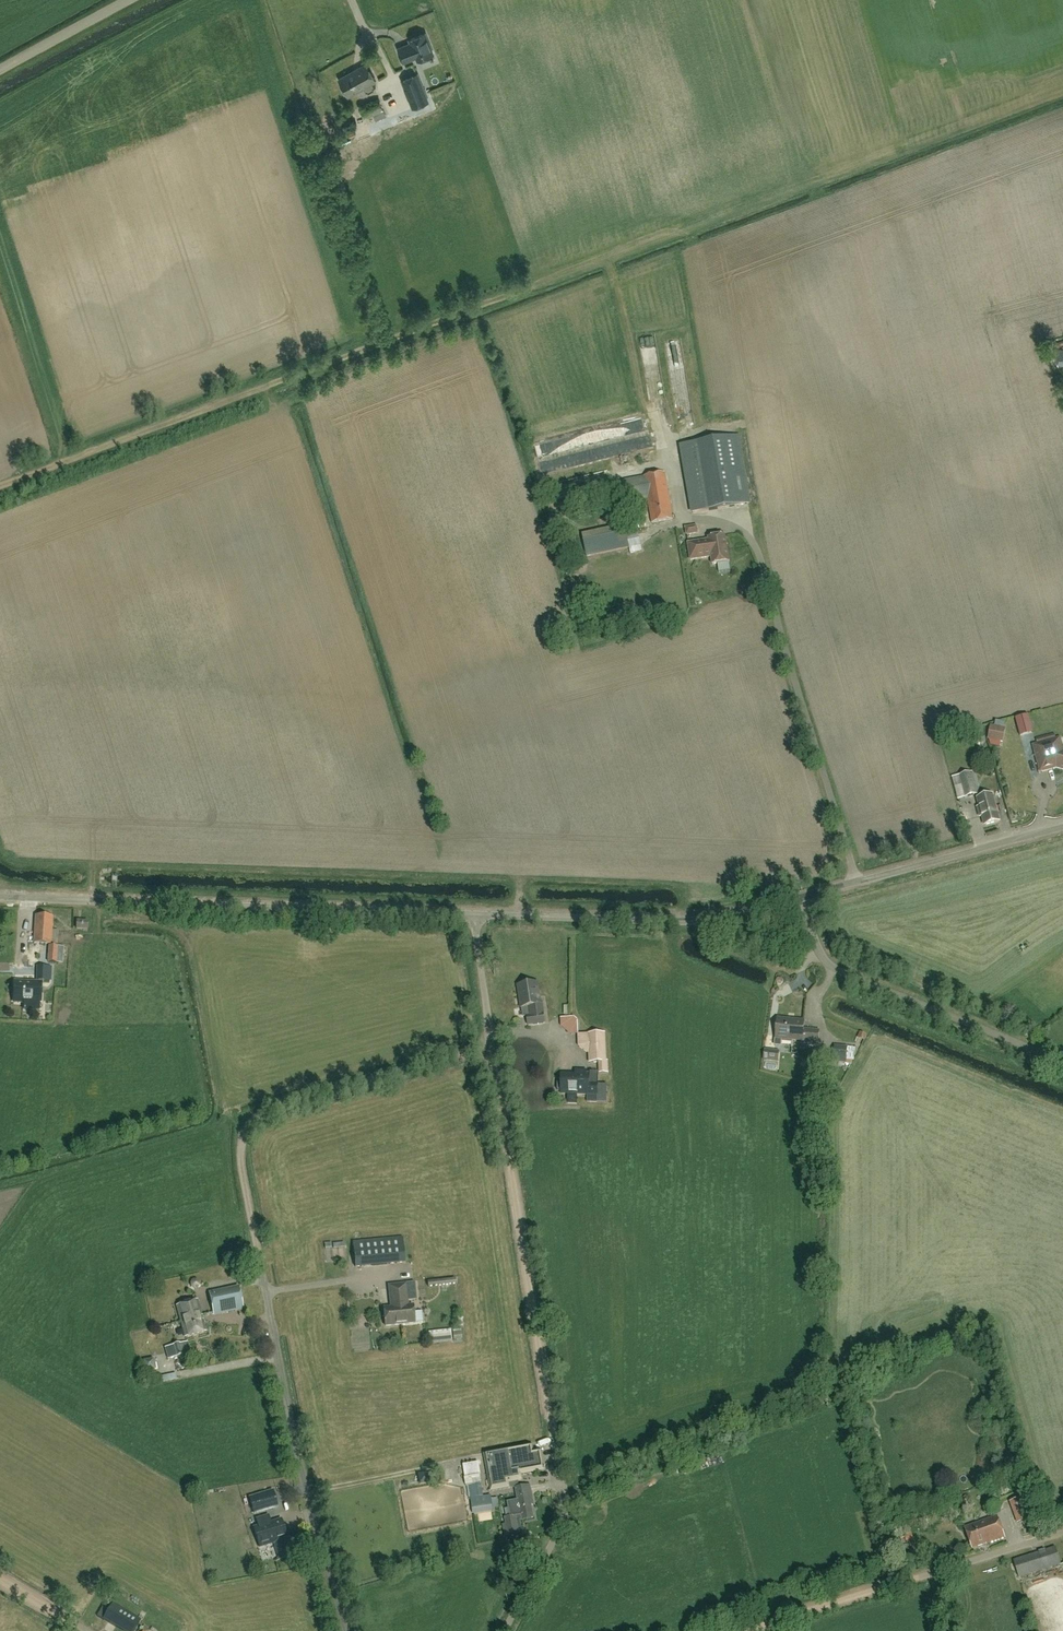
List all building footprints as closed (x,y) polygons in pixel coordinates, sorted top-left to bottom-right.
[(412,44),(399,49),(405,62),(418,57),(419,60),(434,54),(426,33),(411,39),(412,44)] [(362,89),(376,81),(367,64),(353,72),(362,89)] [(362,89),(353,72),(339,80),(348,97),(362,89)] [(413,109),(429,103),(417,74),(402,80),(413,109)] [(424,80),(431,94),(442,88),(434,74),(424,80)] [(353,107),(351,97),(343,99),(346,109),(353,107)] [(367,118),(373,115),(384,111),(379,100),(362,107),(367,118)] [(384,111),(373,115),(376,121),(387,117),(384,111)] [(671,359),(673,379),(687,378),(685,357),(671,359)] [(586,459),(614,461),(641,451),(641,444),(650,445),(651,435),(649,430),(640,433),(639,433),(627,437),(625,437),(620,439),(619,449),(615,451),(610,450),(586,459)] [(748,504),(737,436),(682,445),(693,513),(748,504)] [(589,446),(571,446),(571,458),(589,457),(589,446)] [(652,523),(673,520),(665,473),(644,476),(644,477),(621,480),(625,502),(647,498),(652,523)] [(627,535),(625,527),(625,526),(610,529),(614,551),(629,547),(627,535)] [(656,526),(652,532),(661,537),(664,530),(656,526)] [(698,534),(697,526),(685,527),(686,535),(698,534)] [(630,535),(633,552),(643,550),(640,533),(630,535)] [(729,562),(725,536),(708,539),(709,540),(688,543),(690,559),(711,556),(712,564),(729,562)] [(1003,743),(1006,729),(990,726),(988,740),(1003,743)] [(1062,752),(1059,739),(1054,740),(1053,735),(1037,739),(1038,744),(1034,746),(1041,771),(1056,767),(1062,769),(1062,752)] [(979,794),(974,772),(959,776),(965,797),(979,794)] [(982,816),(985,825),(999,821),(992,794),(977,798),(980,807),(977,807),(980,817),(982,816)] [(36,916),(35,943),(51,944),(52,917),(36,916)] [(87,929),(87,922),(77,921),(76,929),(87,929)] [(57,947),(49,946),(48,962),(56,962),(57,947)] [(50,981),(50,967),(38,967),(38,982),(14,981),(13,1003),(23,1003),(23,1001),(41,1001),(41,983),(43,983),(43,980),(50,981)] [(529,1026),(546,1023),(542,1003),(542,1002),(539,1002),(536,983),(520,985),(524,1007),(530,1006),(531,1015),(527,1016),(529,1026)] [(804,1029),(805,1021),(778,1018),(776,1038),(803,1041),(802,1044),(819,1046),(820,1031),(804,1029)] [(606,1061),(606,1053),(605,1033),(589,1034),(589,1035),(578,1035),(578,1047),(590,1055),(590,1062),(600,1062),(606,1061)] [(846,1063),(848,1047),(835,1045),(833,1062),(846,1063)] [(849,1048),(849,1062),(858,1062),(858,1048),(849,1048)] [(778,1062),(780,1051),(764,1049),(763,1061),(778,1062)] [(608,1061),(606,1061),(600,1062),(600,1073),(608,1072),(608,1061)] [(561,1092),(561,1094),(597,1095),(598,1073),(582,1072),(582,1071),(573,1071),(573,1075),(562,1075),(562,1080),(560,1080),(557,1083),(557,1090),(559,1092),(561,1092)] [(403,1237),(353,1242),(355,1266),(405,1262),(403,1237)] [(427,1281),(428,1287),(456,1284),(455,1279),(427,1281)] [(388,1285),(390,1307),(383,1308),(385,1326),(415,1323),(413,1305),(408,1305),(407,1299),(416,1299),(414,1283),(388,1285)] [(214,1315),(243,1308),(239,1289),(209,1295),(214,1315)] [(197,1296),(177,1302),(185,1332),(206,1326),(197,1296)] [(429,1330),(430,1340),(451,1338),(450,1328),(429,1330)] [(164,1348),(168,1359),(184,1355),(180,1343),(173,1345),(164,1348)] [(163,1373),(165,1381),(179,1378),(177,1370),(163,1373)] [(510,1487),(509,1482),(523,1480),(522,1473),(545,1469),(542,1450),(533,1451),(532,1444),(485,1453),(491,1490),(510,1487)] [(466,1486),(469,1485),(471,1498),(483,1496),(481,1483),(479,1484),(475,1463),(463,1465),(465,1478),(466,1486)] [(418,1475),(419,1484),(429,1483),(428,1473),(418,1475)] [(529,1496),(532,1496),(530,1485),(515,1488),(518,1500),(507,1502),(510,1516),(506,1517),(506,1518),(504,1518),(507,1535),(518,1533),(515,1516),(520,1515),(521,1520),(533,1518),(529,1496)] [(273,1490),(248,1497),(254,1515),(278,1508),(273,1490)] [(473,1513),(494,1510),(491,1495),(483,1496),(471,1498),(473,1513)] [(1017,1523),(1030,1518),(1026,1507),(1013,1511),(1017,1523)] [(280,1510),(271,1513),(272,1519),(282,1517),(280,1510)] [(985,1545),(1004,1538),(996,1516),(963,1527),(971,1549),(985,1543),(985,1545)] [(286,1538),(281,1520),(253,1528),(258,1545),(259,1548),(275,1544),(276,1548),(278,1547),(281,1559),(292,1555),(290,1548),(292,1548),(289,1537),(286,1538)] [(1019,1577),(1061,1564),(1055,1547),(1013,1560),(1019,1577)] [(141,1619),(113,1603),(110,1607),(104,1603),(97,1615),(124,1630),(135,1630),(141,1619)]
